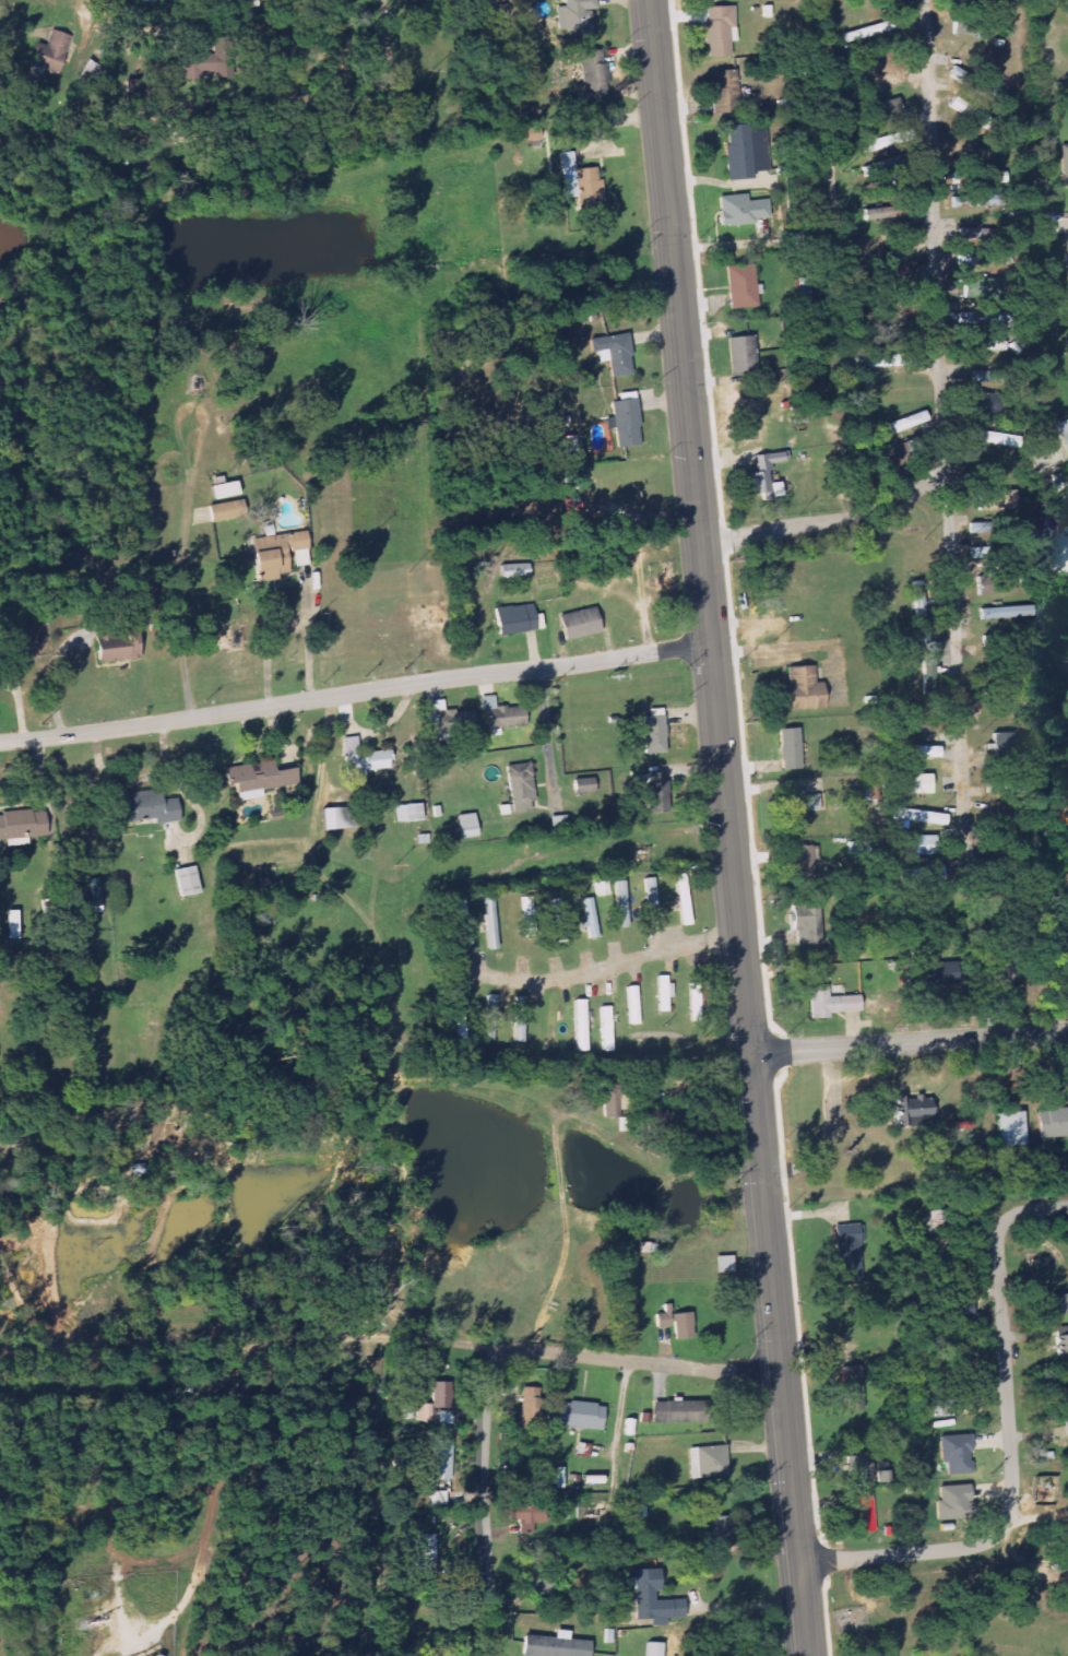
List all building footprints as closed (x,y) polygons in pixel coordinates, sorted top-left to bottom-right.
[(590,11),(596,10),(596,0),(563,0),(566,38),(592,36),(590,11)] [(704,7),(707,57),(731,56),(729,27),(734,27),(734,5),(704,7)] [(840,34),(842,43),(892,29),(890,20),(840,34)] [(953,23),(953,34),(1002,32),(1002,21),(953,23)] [(37,42),(29,64),(58,74),(72,37),(52,30),(46,46),(37,42)] [(607,63),(603,63),(603,51),(582,51),(584,98),(609,97),(607,63)] [(182,56),(182,75),(210,76),(211,57),(182,56)] [(739,113),(737,70),(713,71),(714,114),(739,113)] [(858,85),(861,95),(904,85),(901,75),(858,85)] [(988,115),(951,98),(947,108),(984,125),(988,115)] [(911,109),(909,100),(873,110),(875,120),(911,109)] [(725,126),(727,180),(753,179),(752,171),(764,171),(762,131),(750,132),(750,125),(725,126)] [(863,143),(865,154),(914,140),(911,129),(863,143)] [(1060,186),(1067,185),(1067,145),(1059,145),(1060,186)] [(560,153),(561,198),(574,198),(573,153),(560,153)] [(890,171),(888,162),(867,166),(869,177),(890,171)] [(602,179),(598,179),(596,167),(575,169),(579,201),(585,201),(586,212),(604,211),(602,179)] [(970,173),(970,185),(1006,184),(1006,171),(970,173)] [(1000,194),(952,194),(952,205),(1000,205),(1000,194)] [(719,226),(755,225),(755,218),(768,218),(767,200),(747,201),(746,196),(717,197),(719,226)] [(864,209),(864,220),(917,216),(916,204),(864,209)] [(726,267),(729,309),(757,306),(753,264),(726,267)] [(627,332),(588,339),(590,353),(607,350),(612,378),(633,375),(627,332)] [(755,374),(752,335),(728,336),(729,375),(755,374)] [(1006,351),(1007,341),(959,338),(958,348),(1006,351)] [(916,354),(864,355),(864,367),(916,366),(916,354)] [(1012,382),(1012,367),(972,368),(972,382),(1012,382)] [(999,394),(964,390),(963,401),(998,404),(999,394)] [(639,445),(634,391),(617,393),(617,401),(609,402),(610,417),(605,417),(605,428),(614,428),(616,447),(639,445)] [(928,422),(924,411),(876,428),(880,439),(928,422)] [(1056,423),(1067,452),(1067,417),(1056,423)] [(1012,434),(969,430),(968,441),(1011,445),(1012,434)] [(577,435),(561,435),(561,451),(577,451),(577,435)] [(755,454),(757,471),(750,472),(752,494),(761,493),(762,499),(782,497),(780,482),(771,483),(769,463),(790,461),(788,451),(755,454)] [(209,487),(212,501),(238,495),(235,481),(209,487)] [(1014,510),(1013,490),(975,492),(976,511),(1014,510)] [(209,522),(244,518),(242,501),(208,504),(209,522)] [(1048,514),(1048,528),(1067,528),(1067,514),(1048,514)] [(249,539),(254,583),(279,580),(278,574),(289,572),(286,551),(308,549),(306,532),(249,539)] [(971,545),(971,558),(1020,557),(1020,543),(971,545)] [(308,565),(306,550),(293,551),(295,566),(308,565)] [(529,564),(502,565),(502,578),(517,578),(516,571),(529,571),(529,564)] [(976,577),(977,595),(1013,593),(1012,576),(976,577)] [(497,635),(535,633),(534,606),(495,607),(497,635)] [(563,641),(600,632),(594,606),(558,615),(563,641)] [(980,607),(980,619),(1033,617),(1033,606),(980,607)] [(923,703),(935,703),(934,658),(939,658),(939,643),(929,643),(929,627),(921,627),(923,703)] [(95,640),(96,663),(138,660),(137,630),(123,630),(124,638),(95,640)] [(814,665),(788,666),(788,684),(774,685),(775,711),(822,709),(821,682),(815,682),(814,665)] [(496,708),(495,696),(483,697),(487,730),(525,726),(523,706),(496,708)] [(427,701),(428,730),(473,728),(472,711),(443,712),(443,700),(427,701)] [(665,753),(664,708),(643,708),(644,754),(665,753)] [(893,720),(893,731),(930,731),(930,721),(893,720)] [(798,728),(779,729),(780,769),(799,769),(798,728)] [(985,744),(992,744),(992,755),(1012,756),(1013,734),(986,732),(985,744)] [(342,739),(346,778),(364,777),(364,772),(391,769),(389,750),(359,754),(357,737),(342,739)] [(888,756),(939,757),(939,746),(889,745),(888,756)] [(261,791),(298,785),(294,755),(270,759),(271,759),(224,767),(226,785),(234,784),(237,802),(262,798),(261,791)] [(534,802),(532,764),(506,765),(509,814),(530,813),(529,803),(534,802)] [(648,772),(648,813),(667,813),(667,772),(648,772)] [(894,794),(931,794),(931,773),(894,774),(894,794)] [(594,793),(593,778),(574,779),(575,794),(594,793)] [(113,796),(117,824),(155,819),(156,824),(179,821),(176,799),(162,800),(160,790),(113,796)] [(804,830),(803,812),(819,811),(818,794),(803,795),(802,790),(783,791),(785,831),(804,830)] [(394,822),(422,821),(421,805),(394,805),(394,822)] [(321,830),(347,829),(347,808),(320,809),(321,830)] [(947,815),(901,808),(899,819),(945,826),(947,815)] [(44,811),(0,815),(0,840),(47,835),(44,811)] [(899,836),(899,855),(926,855),(927,836),(899,836)] [(847,854),(868,853),(868,841),(847,842),(847,854)] [(790,847),(791,877),(815,876),(812,845),(790,847)] [(1037,862),(1028,863),(1028,874),(1039,873),(1037,862)] [(178,897),(199,894),(196,867),(175,869),(178,897)] [(689,925),(687,874),(677,875),(679,926),(689,925)] [(644,879),(646,924),(659,923),(657,878),(644,879)] [(90,879),(91,907),(101,906),(101,879),(90,879)] [(628,881),(616,881),(617,928),(629,928),(628,881)] [(484,898),(487,950),(498,950),(496,898),(484,898)] [(587,926),(588,939),(597,938),(595,898),(584,899),(586,926),(587,926)] [(817,945),(818,906),(790,904),(788,931),(796,931),(796,944),(817,945)] [(6,912),(7,940),(17,940),(17,911),(6,912)] [(470,934),(459,935),(461,946),(472,944),(470,934)] [(936,963),(936,956),(921,957),(922,985),(956,984),(954,963),(936,963)] [(658,1013),(669,1013),(669,998),(674,998),(674,984),(668,984),(668,977),(658,977),(658,1013)] [(828,996),(827,985),(808,986),(810,1020),(829,1019),(828,1013),(858,1012),(858,995),(828,996)] [(637,986),(626,987),(628,1026),(639,1025),(637,986)] [(471,1006),(463,1007),(463,989),(451,989),(452,1040),(471,1040),(471,1006)] [(497,996),(485,995),(483,1040),(495,1041),(497,996)] [(525,1043),(526,1012),(525,1011),(525,997),(513,997),(512,1042),(525,1043)] [(586,1052),(585,999),(574,1000),(575,1052),(586,1052)] [(601,1007),(602,1052),(613,1052),(612,1007),(601,1007)] [(604,1118),(621,1118),(620,1084),(603,1085),(604,1118)] [(932,1096),(896,1098),(898,1127),(934,1126),(932,1096)] [(1038,1110),(1039,1138),(1067,1137),(1067,1109),(1038,1110)] [(997,1147),(1025,1146),(1024,1113),(996,1114),(997,1147)] [(836,1226),(838,1285),(862,1284),(861,1243),(866,1242),(865,1225),(836,1226)] [(1052,1296),(1053,1316),(1067,1315),(1067,1307),(1067,1295),(1052,1296)] [(974,1322),(973,1301),(950,1302),(950,1323),(974,1322)] [(692,1314),(670,1314),(670,1305),(663,1305),(664,1315),(655,1315),(655,1329),(673,1328),(674,1340),(693,1339),(692,1314)] [(1067,1359),(1067,1326),(1056,1326),(1055,1358),(1067,1359)] [(842,1411),(864,1411),(863,1367),(842,1367),(842,1411)] [(432,1383),(433,1408),(453,1407),(452,1382),(432,1383)] [(521,1422),(537,1422),(537,1388),(521,1388),(521,1422)] [(961,1415),(960,1396),(949,1397),(949,1396),(926,1397),(927,1416),(961,1415)] [(562,1401),(559,1427),(602,1432),(605,1407),(562,1401)] [(651,1402),(652,1424),(695,1423),(695,1403),(680,1403),(680,1401),(651,1402)] [(418,1422),(433,1421),(433,1404),(417,1405),(418,1422)] [(948,1475),(972,1474),(970,1436),(938,1437),(939,1464),(948,1464),(948,1475)] [(453,1481),(452,1440),(432,1441),(433,1481),(453,1481)] [(727,1447),(691,1449),(693,1479),(729,1477),(727,1447)] [(848,1455),(849,1477),(875,1476),(874,1464),(868,1464),(867,1455),(848,1455)] [(937,1521),(970,1520),(969,1485),(936,1487),(937,1521)] [(854,1534),(875,1533),(874,1497),(852,1498),(854,1534)] [(509,1505),(509,1523),(513,1523),(513,1536),(534,1536),(534,1523),(541,1523),(542,1505),(509,1505)] [(734,1543),(733,1517),(714,1517),(715,1543),(734,1543)] [(436,1535),(416,1536),(417,1577),(437,1577),(436,1535)] [(634,1571),(636,1621),(651,1620),(651,1626),(683,1625),(682,1600),(659,1601),(657,1570),(634,1571)] [(522,1636),(521,1655),(588,1655),(589,1642),(568,1641),(569,1632),(555,1631),(554,1638),(522,1636)]
